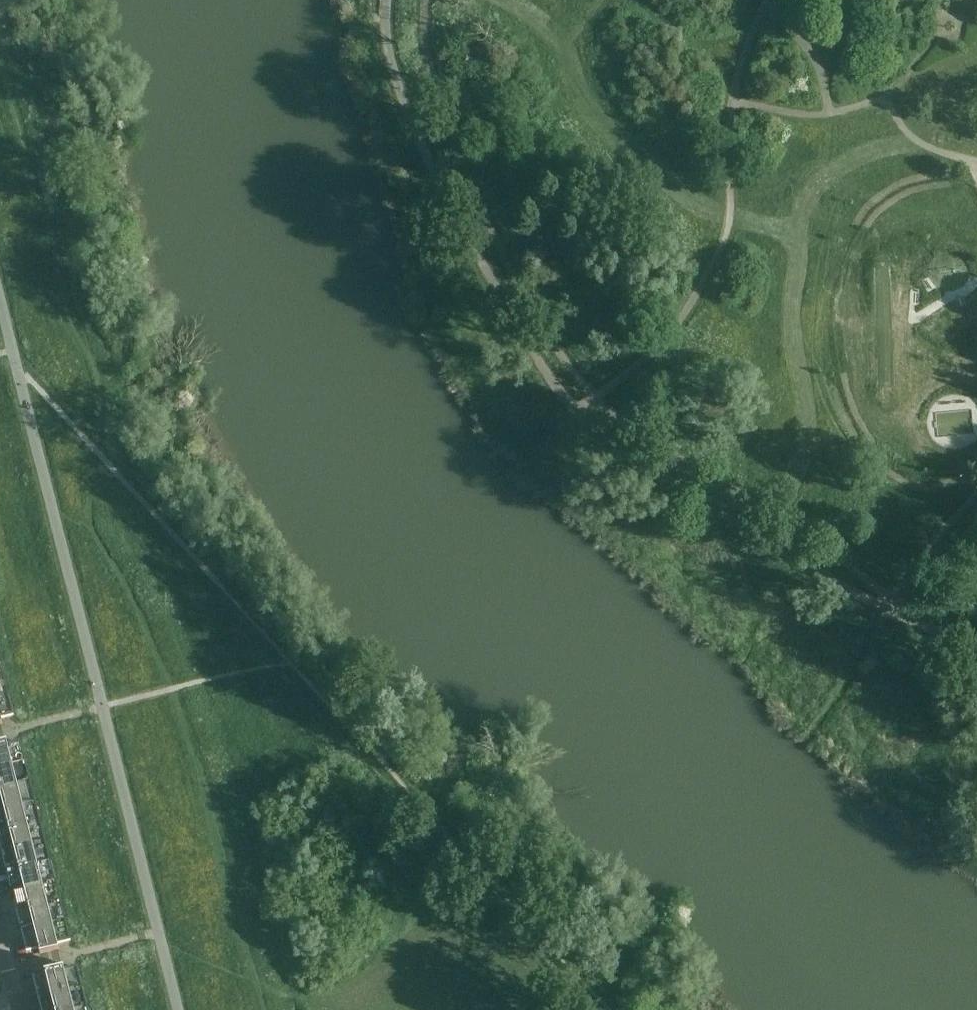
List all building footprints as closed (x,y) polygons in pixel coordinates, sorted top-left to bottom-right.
[(0,698),(0,725),(3,724),(3,723),(2,723),(1,720),(13,717),(13,716),(12,716),(7,696),(0,698)] [(24,763),(19,744),(19,742),(8,745),(7,742),(8,742),(7,741),(0,743),(0,769),(24,763)] [(24,763),(0,769),(0,790),(29,783),(24,763)] [(34,803),(29,783),(0,790),(0,811),(34,803)] [(34,803),(0,811),(0,832),(39,822),(34,803)] [(39,822),(0,832),(0,847),(2,853),(44,842),(39,822)] [(49,862),(44,842),(2,853),(7,873),(49,862)] [(54,882),(49,862),(7,873),(12,893),(54,882)] [(59,902),(54,882),(12,893),(17,913),(59,902)] [(64,922),(59,902),(17,913),(22,932),(64,922)] [(64,922),(22,932),(27,953),(39,950),(40,954),(60,949),(59,948),(58,945),(70,942),(69,941),(64,922)] [(64,966),(56,968),(44,971),(45,975),(33,978),(38,999),(81,988),(76,969),(76,967),(64,970),(64,967),(64,966)] [(81,988),(38,999),(41,1009),(78,1009),(86,1008),(81,988)]
